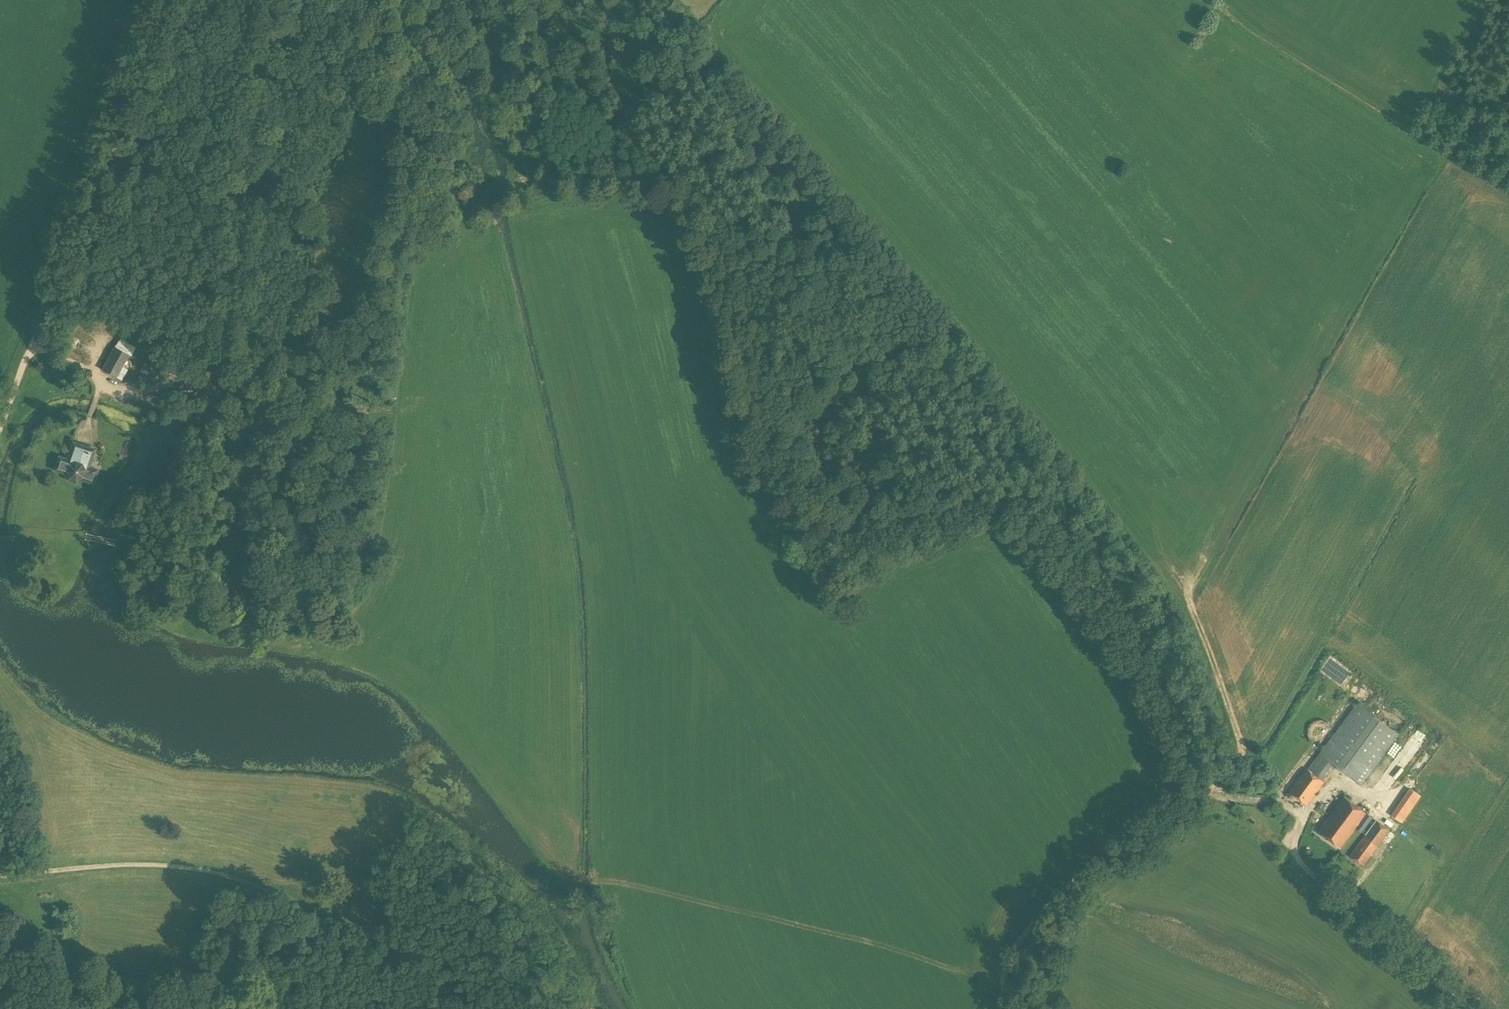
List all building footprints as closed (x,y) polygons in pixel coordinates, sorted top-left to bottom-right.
[(101,369),(116,377),(129,354),(114,345),(101,369)] [(154,379),(162,364),(148,356),(140,371),(154,379)] [(63,375),(67,365),(54,359),(50,369),(63,375)] [(90,467),(96,449),(73,442),(67,459),(59,456),(54,469),(64,473),(67,480),(76,483),(83,480),(93,483),(98,469),(90,467)] [(1361,785),(1399,735),(1357,703),(1307,769),(1305,768),(1288,792),(1306,805),(1324,782),(1323,781),(1335,766),(1344,773),(1350,777),(1361,785)] [(1402,822),(1421,796),(1410,789),(1391,815),(1402,822)] [(1359,830),(1370,816),(1343,796),(1318,831),(1341,847),(1356,828),(1359,830)] [(1363,865),(1377,845),(1389,830),(1370,816),(1359,830),(1365,835),(1350,855),(1363,865)]
